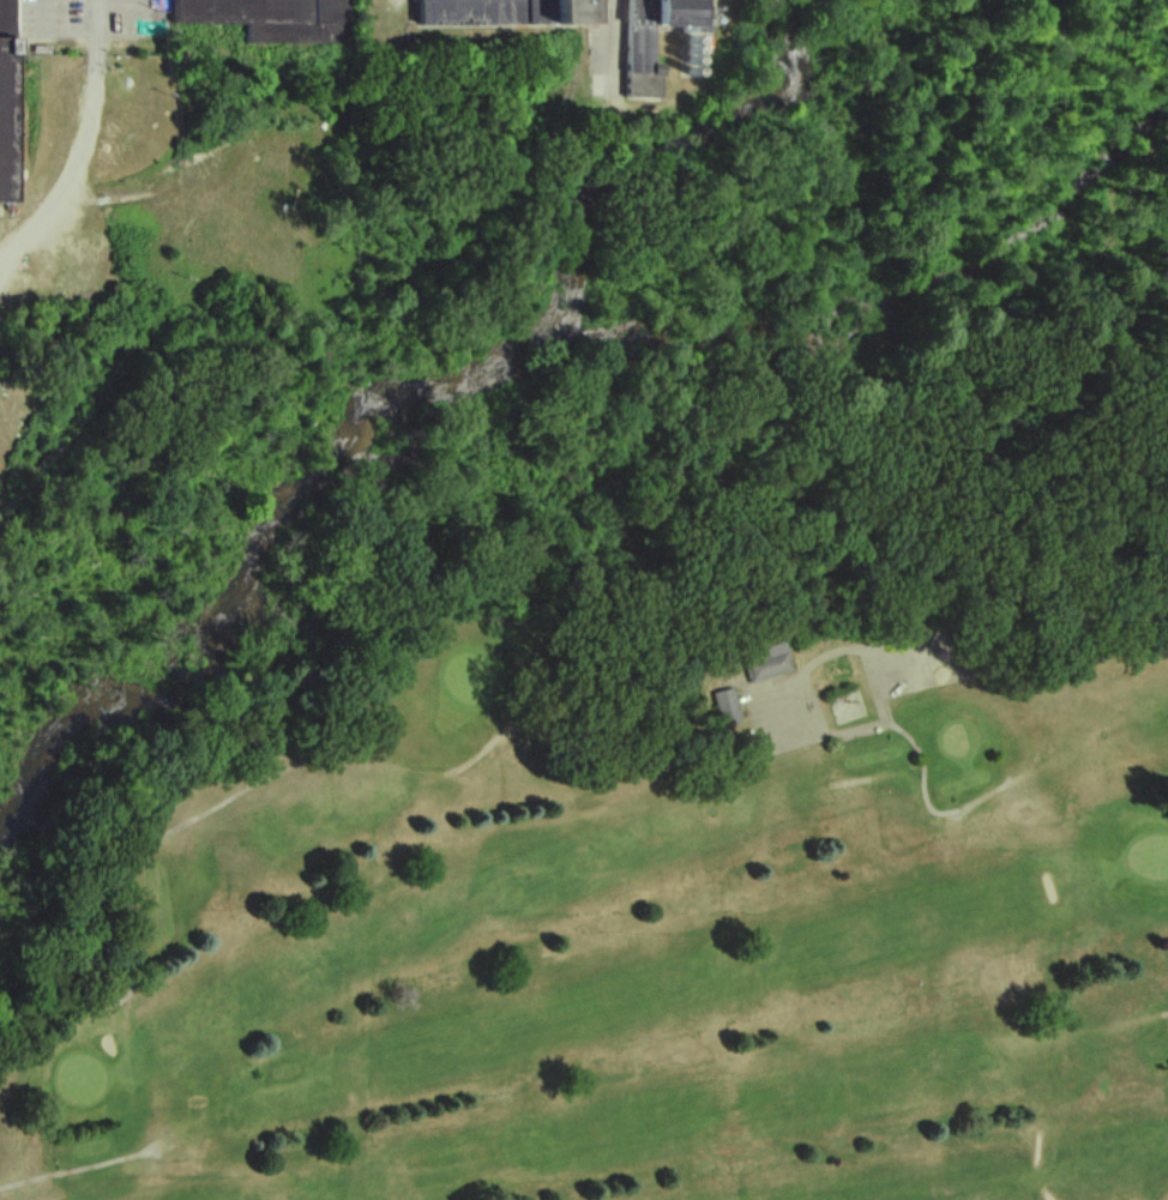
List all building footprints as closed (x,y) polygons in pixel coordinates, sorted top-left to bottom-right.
[(29,198),(5,0),(0,0),(0,202),(29,198)] [(347,0),(173,0),(172,24),(244,25),(244,44),(347,45),(347,0)] [(418,26),(594,27),(594,0),(418,0),(418,26)] [(790,672),(782,643),(740,655),(748,684),(790,672)] [(712,693),(721,728),(740,723),(731,689),(712,693)]
